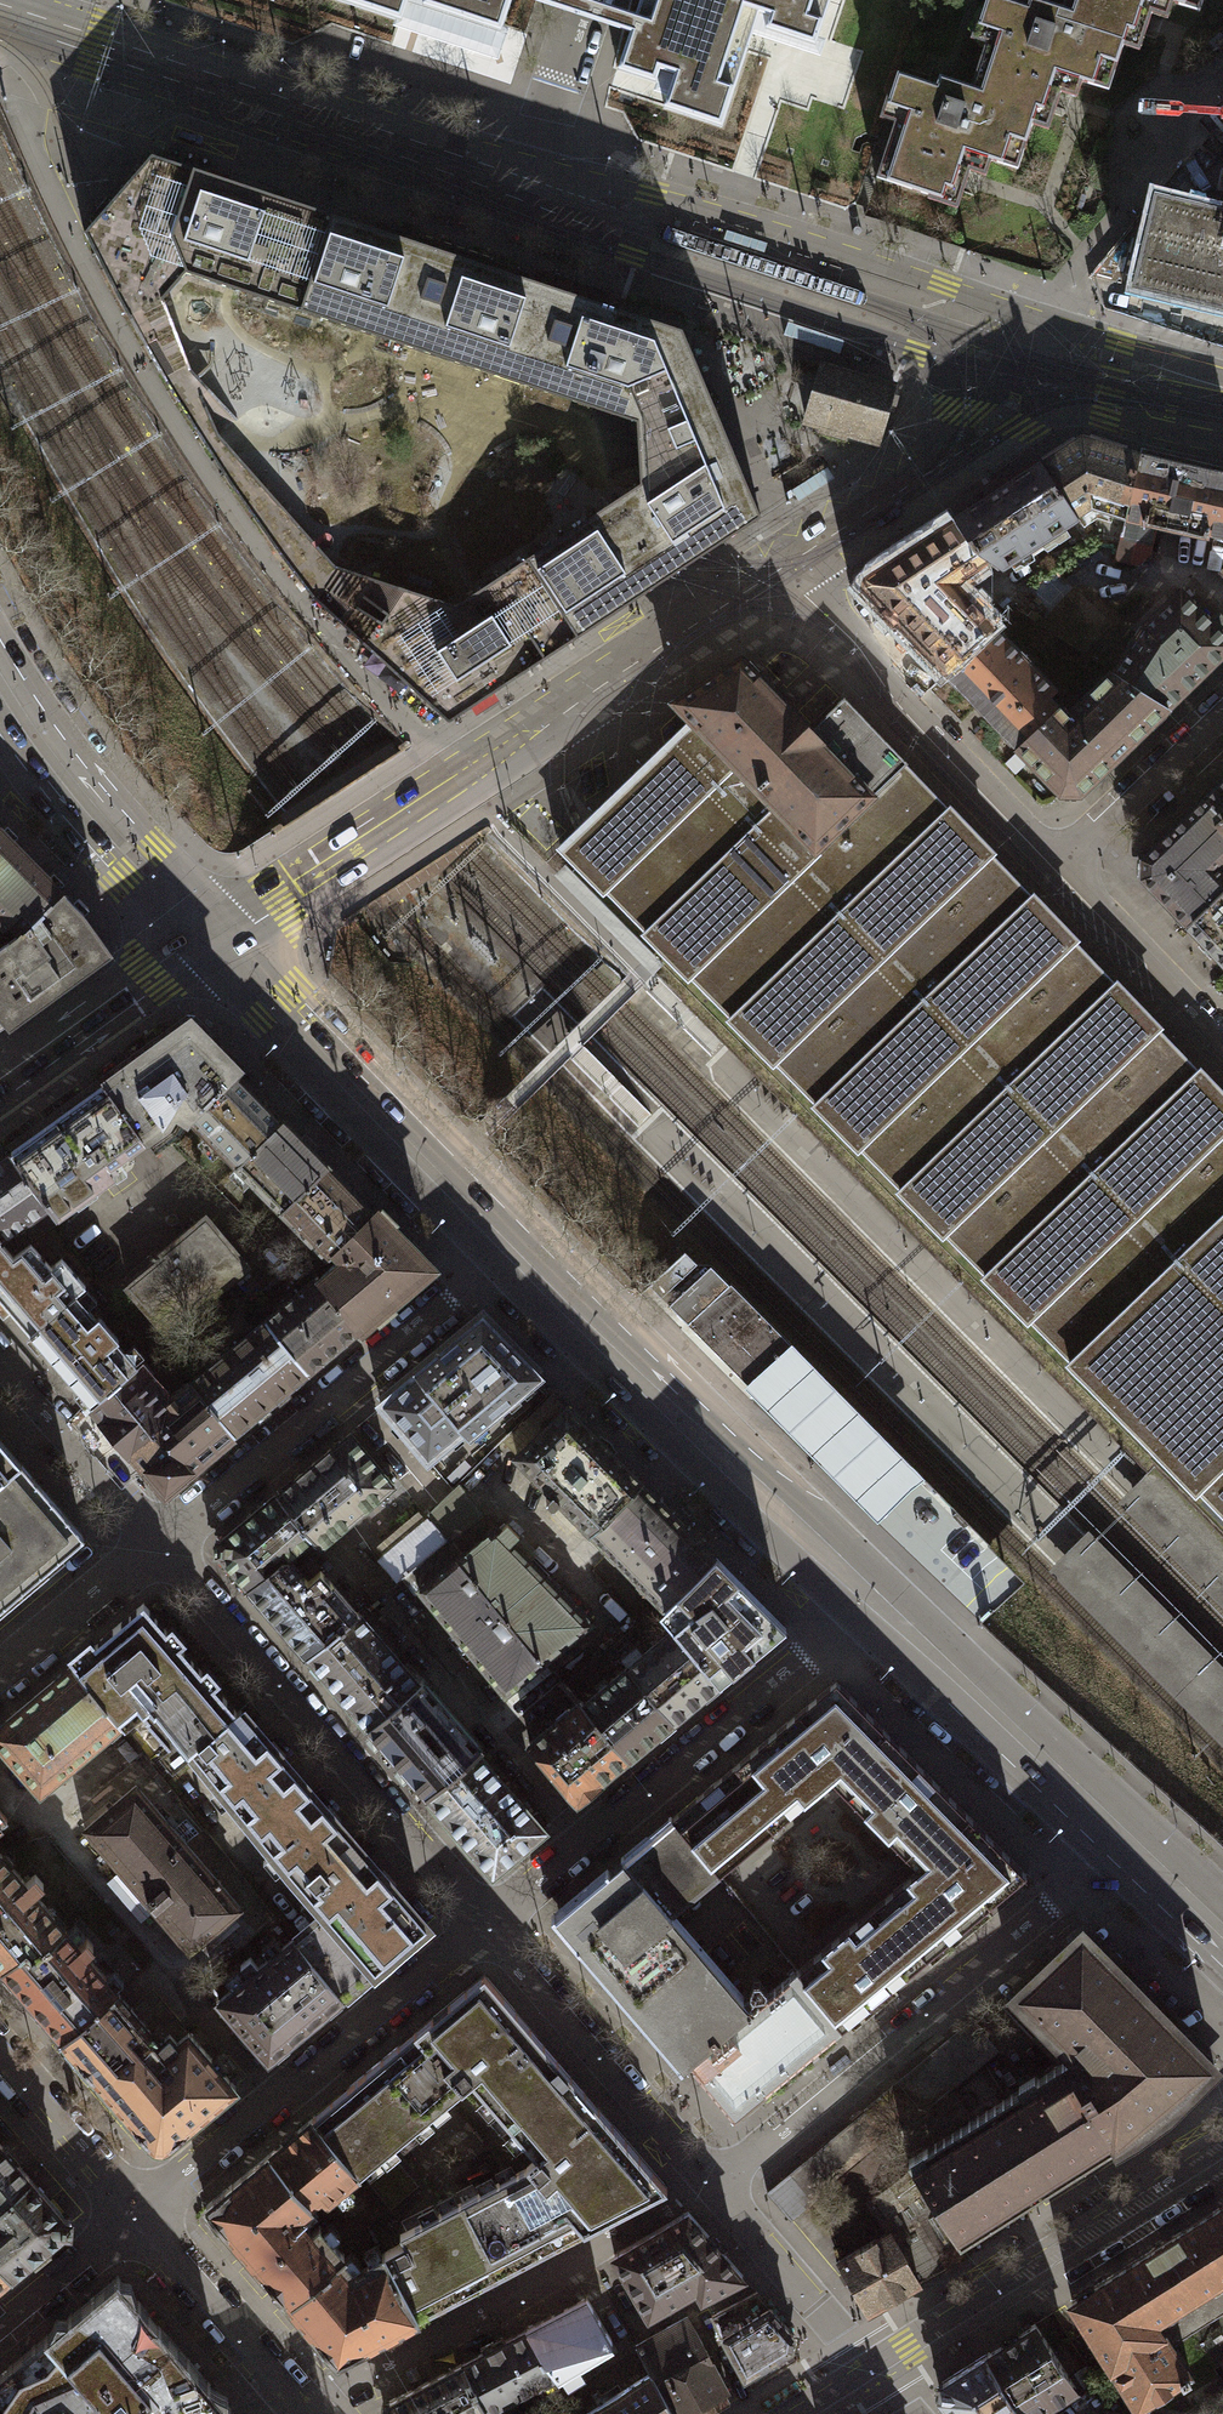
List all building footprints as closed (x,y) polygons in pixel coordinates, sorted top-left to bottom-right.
[(401,22),(409,0),(335,0),(401,22)] [(423,6),(501,32),(511,0),(425,0),(423,6)] [(635,17),(629,35),(618,70),(656,83),(670,88),(664,108),(721,127),(759,14),(769,17),(765,29),(815,46),(830,0),(641,0),(635,17)] [(1125,42),(1056,19),(1060,8),(1036,0),(1030,0),(1028,8),(1004,0),(987,0),(978,26),(990,30),(971,88),(969,87),(965,98),(1034,121),(1038,109),(1053,114),(1066,76),(1109,90),(1125,42)] [(1062,9),(1060,8),(1056,19),(1125,42),(1129,30),(1144,35),(1156,0),(1065,0),(1062,9)] [(1204,0),(1165,0),(1200,12),(1204,0)] [(1018,169),(1034,121),(965,98),(969,87),(940,77),(937,87),(905,76),(897,74),(887,105),(894,107),(899,109),(876,178),(943,200),(947,187),(963,192),(975,155),(1018,169)] [(700,557),(761,517),(725,431),(682,331),(535,282),(537,276),(377,224),(374,230),(151,156),(105,210),(101,214),(84,234),(120,304),(149,354),(175,399),(229,483),(285,561),(313,597),(449,721),(666,579),(670,576),(700,557)] [(1222,210),(1154,194),(1131,289),(1198,305),(1222,311),(1222,211),(1222,210)] [(879,440),(895,386),(821,365),(805,419),(822,423),(819,432),(845,439),(848,431),(879,440)] [(1042,464),(1077,517),(1092,508),(1126,519),(1140,456),(1082,437),(1042,464)] [(1126,519),(1157,525),(1209,537),(1210,533),(1222,536),(1222,474),(1208,471),(1140,456),(1126,519)] [(974,551),(989,561),(988,563),(998,570),(1077,519),(1077,517),(1042,464),(1041,463),(1010,483),(954,521),(974,551)] [(1157,525),(1126,519),(1116,560),(1138,566),(1150,555),(1157,525)] [(946,673),(996,627),(963,592),(970,584),(972,579),(970,574),(978,568),(988,563),(989,561),(974,551),(954,521),(946,526),(939,531),(929,537),(865,579),(864,587),(883,607),(877,612),(893,629),(898,624),(946,673)] [(1222,656),(1222,619),(1219,615),(1211,623),(1181,591),(1144,626),(1114,673),(1168,708),(1222,656)] [(1066,613),(1049,631),(1083,654),(1111,624),(1101,615),(1083,598),(1082,597),(1066,613)] [(1018,747),(1060,707),(1051,698),(1057,691),(996,627),(946,673),(1018,747)] [(905,766),(907,764),(845,698),(810,731),(742,660),(675,703),(692,721),(817,851),(905,766)] [(1080,794),(1168,708),(1114,673),(1068,716),(1060,707),(1018,747),(1062,794),(1080,794)] [(692,721),(657,754),(627,782),(582,827),(560,847),(603,890),(605,888),(647,931),(645,933),(687,975),(688,974),(731,1017),(729,1019),(772,1062),(774,1060),(816,1103),(814,1104),(857,1148),(859,1146),(901,1189),(899,1190),(942,1234),(944,1232),(986,1275),(984,1277),(1027,1320),(1029,1317),(1072,1360),(1070,1362),(1222,1517),(1222,1093),(1200,1069),(1198,1072),(1157,1028),(1159,1026),(1117,982),(1114,984),(1073,941),(1075,939),(1033,895),(1031,897),(990,854),(992,852),(950,808),(948,810),(905,766),(817,851),(692,721)] [(1222,816),(1222,782),(1206,799),(1222,816)] [(1222,891),(1222,874),(1217,868),(1222,862),(1222,816),(1206,799),(1142,859),(1142,878),(1187,925),(1222,891)] [(0,829),(0,923),(6,929),(11,924),(21,934),(63,893),(0,829)] [(1187,925),(1222,962),(1222,891),(1187,925)] [(21,934),(12,941),(0,950),(0,1019),(4,1023),(104,951),(104,944),(77,907),(63,893),(21,934)] [(199,1115),(241,1074),(190,1023),(105,1085),(143,1138),(164,1124),(174,1109),(191,1121),(198,1114),(199,1115)] [(236,1166),(285,1119),(241,1074),(199,1115),(198,1114),(191,1121),(236,1166)] [(143,1138),(105,1085),(104,1084),(94,1091),(9,1152),(10,1153),(48,1206),(55,1216),(113,1175),(107,1167),(135,1147),(144,1140),(143,1138)] [(281,1211),(329,1164),(285,1119),(236,1166),(281,1211)] [(10,1153),(0,1161),(0,1241),(48,1206),(10,1153)] [(330,1257),(333,1254),(335,1253),(333,1252),(375,1211),(329,1164),(281,1211),(326,1257),(330,1257)] [(376,1210),(375,1211),(333,1252),(335,1253),(333,1254),(338,1260),(320,1278),(324,1283),(322,1285),(359,1329),(360,1328),(360,1329),(376,1316),(380,1321),(394,1309),(390,1304),(433,1268),(391,1226),(396,1221),(383,1208),(378,1213),(376,1210)] [(165,1257),(130,1287),(167,1331),(244,1267),(205,1220),(163,1255),(165,1257)] [(30,1334),(75,1295),(86,1287),(62,1258),(51,1267),(30,1243),(14,1258),(0,1242),(0,1299),(30,1334)] [(697,1263),(685,1250),(649,1286),(661,1298),(697,1263)] [(669,1306),(745,1383),(752,1389),(795,1347),(731,1282),(729,1283),(710,1265),(669,1306)] [(265,1320),(308,1372),(359,1329),(322,1285),(324,1283),(320,1278),(318,1276),(265,1320)] [(82,1302),(75,1295),(30,1334),(36,1342),(91,1405),(136,1366),(137,1366),(116,1342),(119,1340),(99,1316),(96,1319),(82,1302)] [(194,1385),(235,1434),(308,1372),(265,1320),(191,1381),(194,1385)] [(538,1377),(482,1320),(439,1356),(444,1362),(430,1374),(425,1369),(382,1404),(428,1459),(464,1430),(468,1435),(538,1377)] [(796,1346),(795,1347),(752,1389),(745,1383),(742,1385),(880,1524),(927,1478),(796,1346)] [(152,1431),(168,1417),(169,1408),(165,1403),(167,1402),(136,1366),(91,1405),(105,1421),(101,1424),(115,1440),(119,1437),(132,1452),(155,1433),(152,1431)] [(169,1408),(168,1417),(152,1431),(155,1433),(132,1452),(165,1491),(201,1461),(204,1465),(221,1451),(218,1447),(235,1434),(194,1385),(178,1399),(175,1395),(167,1402),(165,1403),(169,1408)] [(517,1456),(567,1406),(561,1399),(553,1391),(502,1441),(509,1448),(517,1456)] [(591,1532),(642,1482),(567,1406),(517,1456),(591,1532)] [(276,1493),(313,1536),(311,1537),(319,1547),(329,1539),(394,1484),(349,1432),(285,1486),(276,1493)] [(20,1464),(0,1441),(0,1481),(20,1464)] [(0,1481),(0,1607),(83,1537),(20,1464),(0,1481)] [(1222,1607),(1222,1537),(1154,1467),(1149,1472),(1147,1471),(1117,1500),(1222,1607)] [(642,1482),(591,1532),(665,1607),(715,1557),(642,1482)] [(427,1515),(431,1520),(448,1540),(455,1549),(463,1542),(459,1538),(481,1520),(454,1488),(427,1515)] [(276,1493),(222,1539),(222,1541),(216,1540),(215,1554),(221,1554),(221,1555),(248,1588),(286,1556),(288,1557),(311,1537),(313,1536),(276,1493)] [(399,1580),(401,1579),(448,1540),(431,1520),(383,1560),(399,1580)] [(497,1527),(461,1556),(456,1560),(542,1664),(592,1624),(513,1542),(519,1535),(507,1524),(500,1530),(497,1527)] [(1088,1529),(1048,1567),(1222,1745),(1222,1665),(1088,1529)] [(455,1549),(448,1540),(401,1579),(414,1595),(418,1591),(505,1695),(542,1664),(456,1560),(461,1556),(455,1549)] [(307,1657),(358,1614),(321,1570),(308,1581),(288,1557),(286,1556),(248,1588),(307,1657)] [(680,1623),(675,1628),(681,1636),(680,1637),(719,1683),(787,1628),(716,1556),(715,1557),(665,1607),(680,1623)] [(187,1755),(192,1751),(237,1713),(236,1712),(215,1687),(221,1682),(207,1666),(201,1671),(180,1646),(186,1641),(172,1625),(166,1630),(144,1603),(95,1644),(90,1638),(67,1658),(73,1664),(72,1665),(120,1724),(122,1723),(125,1728),(143,1712),(143,1713),(149,1708),(153,1712),(145,1718),(169,1746),(175,1741),(187,1755)] [(358,1614),(307,1657),(367,1727),(419,1683),(359,1613),(358,1614)] [(628,1667),(674,1721),(719,1683),(680,1637),(681,1636),(675,1628),(628,1667)] [(120,1724),(72,1665),(0,1725),(0,1746),(39,1793),(120,1724)] [(674,1721),(628,1667),(584,1704),(583,1705),(628,1759),(674,1721)] [(902,1747),(836,1680),(737,1763),(756,1786),(763,1781),(790,1814),(832,1778),(844,1792),(875,1762),(881,1768),(902,1747)] [(427,1796),(478,1752),(419,1683),(367,1727),(427,1796)] [(628,1759),(583,1705),(584,1704),(581,1700),(529,1743),(577,1801),(628,1759)] [(237,1713),(192,1751),(324,1911),(318,1917),(293,1938),(343,1997),(367,1976),(426,1925),(240,1708),(236,1712),(237,1713)] [(844,1792),(908,1857),(939,1827),(932,1821),(954,1799),(902,1747),(881,1768),(875,1762),(844,1792)] [(478,1752),(427,1796),(493,1873),(544,1829),(478,1752)] [(731,1863),(790,1814),(763,1781),(756,1786),(737,1763),(683,1808),(672,1817),(701,1852),(702,1851),(711,1862),(712,1862),(720,1872),(731,1863)] [(136,1786),(85,1829),(189,1950),(240,1907),(136,1786)] [(1027,1873),(954,1799),(932,1821),(939,1827),(908,1857),(919,1869),(870,1908),(898,1941),(906,1935),(925,1958),(1027,1873)] [(753,2006),(672,1912),(707,1883),(720,1872),(712,1862),(711,1862),(702,1851),(701,1852),(672,1817),(662,1826),(554,1916),(682,2066),(689,2059),(753,2006)] [(2,1968),(27,1946),(34,1955),(65,1929),(34,1892),(44,1884),(35,1874),(26,1882),(0,1852),(0,1966),(2,1968)] [(870,1908),(798,1968),(807,1979),(806,1979),(816,1991),(814,1992),(843,2026),(925,1958),(906,1935),(898,1941),(870,1908)] [(27,1946),(2,1968),(62,2038),(118,1990),(86,1953),(93,1947),(87,1940),(80,1946),(65,1929),(34,1955),(27,1946)] [(1115,2144),(1164,2113),(1211,2066),(1208,2063),(1211,2060),(1082,1929),(1017,1993),(1076,2053),(1062,2062),(1115,2144)] [(268,2060),(343,1997),(293,1938),(218,2000),(268,2060)] [(774,1989),(753,2006),(689,2059),(695,2066),(693,2067),(734,2116),(843,2026),(814,1992),(816,1991),(806,1979),(807,1979),(798,1968),(774,1989)] [(384,2252),(418,2317),(667,2188),(484,1974),(329,2103),(312,2117),(360,2174),(461,2088),(527,2165),(400,2233),(404,2241),(384,2252)] [(149,2141),(168,2143),(235,2086),(188,2031),(177,2040),(169,2031),(160,2039),(118,1990),(62,2038),(149,2141)] [(974,2022),(899,2084),(922,2111),(923,2113),(998,2051),(974,2022)] [(961,2241),(1115,2144),(1062,2062),(1036,2078),(1034,2075),(1018,2085),(1020,2089),(908,2159),(914,2168),(961,2241)] [(898,2083),(865,2110),(889,2139),(922,2111),(899,2084),(898,2083)] [(791,2220),(839,2181),(884,2143),(889,2139),(865,2110),(767,2192),(791,2220)] [(312,2117),(269,2153),(310,2203),(320,2195),(326,2202),(360,2174),(312,2117)] [(30,2177),(0,2143),(0,2202),(30,2177)] [(896,2158),(884,2143),(839,2181),(851,2196),(896,2158)] [(229,2231),(288,2301),(341,2256),(344,2254),(319,2224),(311,2231),(297,2215),(310,2203),(269,2153),(206,2206),(227,2232),(229,2231)] [(940,2255),(961,2241),(914,2168),(867,2201),(874,2214),(875,2213),(888,2232),(890,2231),(919,2281),(946,2266),(940,2255)] [(63,2230),(70,2231),(71,2217),(63,2217),(30,2177),(0,2202),(0,2262),(10,2274),(63,2230)] [(1189,2372),(1172,2346),(1222,2313),(1222,2204),(1072,2300),(1135,2401),(1142,2402),(1189,2372)] [(743,2276),(688,2212),(614,2255),(649,2314),(696,2287),(702,2297),(743,2276)] [(888,2232),(839,2260),(861,2300),(869,2310),(919,2281),(890,2231),(888,2232)] [(369,2266),(356,2273),(341,2256),(288,2301),(337,2360),(418,2317),(384,2252),(367,2261),(369,2266)] [(2,2281),(10,2274),(0,2262),(0,2283),(2,2281)] [(46,2337),(113,2413),(223,2413),(230,2408),(228,2406),(227,2394),(211,2386),(137,2301),(131,2282),(120,2280),(117,2277),(68,2319),(56,2318),(46,2337)] [(795,2336),(757,2292),(712,2315),(745,2378),(792,2348),(795,2336)] [(526,2329),(556,2375),(612,2340),(587,2298),(526,2329)] [(657,2378),(706,2351),(687,2316),(665,2327),(666,2329),(638,2344),(653,2371),(657,2378)] [(1076,2387),(1035,2323),(987,2353),(1026,2413),(1033,2413),(1076,2387)] [(462,2363),(487,2411),(556,2375),(526,2329),(462,2363)] [(46,2337),(0,2375),(0,2413),(113,2413),(46,2337)] [(454,2348),(372,2388),(378,2401),(460,2361),(454,2348)] [(657,2378),(676,2413),(682,2413),(727,2390),(706,2351),(657,2378)] [(987,2353),(942,2382),(940,2395),(957,2413),(1026,2413),(987,2353)] [(487,2411),(462,2363),(390,2400),(387,2413),(482,2413),(487,2411)] [(657,2378),(653,2371),(584,2413),(676,2413),(657,2378)]
